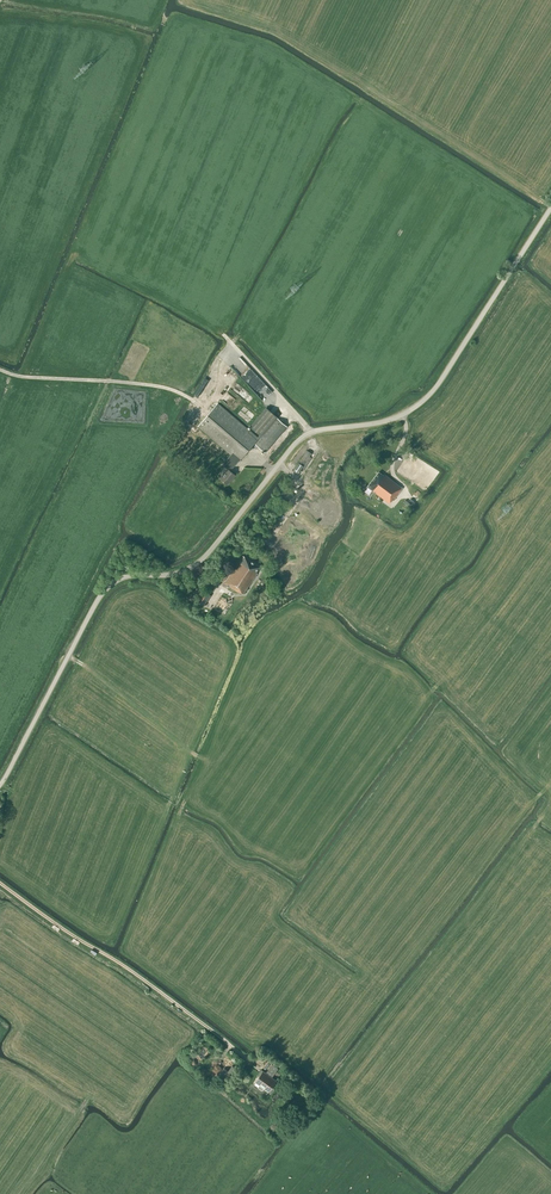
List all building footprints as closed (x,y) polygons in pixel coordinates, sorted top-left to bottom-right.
[(218,403),(198,427),(231,455),(228,459),(223,465),(228,469),(220,479),(227,485),(235,475),(230,471),(238,461),(239,462),(249,450),(255,443),(257,440),(259,438),(257,437),(218,403)] [(266,408),(250,426),(260,434),(257,437),(259,438),(261,436),(277,417),(266,408)] [(257,440),(255,443),(256,443),(255,444),(265,452),(287,427),(278,419),(258,441),(257,440)] [(302,472),(312,458),(310,456),(312,454),(307,450),(293,470),(298,474),(301,470),(302,472)] [(384,476),(378,472),(367,487),(389,503),(393,499),(394,499),(402,488),(385,475),(384,476)] [(244,593),(249,585),(257,573),(256,573),(260,567),(243,556),(225,583),(238,591),(239,590),(244,593)] [(223,582),(229,573),(223,569),(217,577),(223,582)] [(227,1054),(224,1058),(231,1062),(234,1058),(227,1054)] [(272,1077),(278,1069),(272,1064),(266,1073),(263,1071),(255,1082),(260,1086),(258,1089),(262,1092),(264,1089),(269,1092),(277,1081),(272,1077)] [(205,1066),(204,1068),(211,1075),(213,1073),(205,1066)] [(232,1066),(228,1071),(232,1074),(236,1069),(232,1066)] [(226,1082),(232,1074),(228,1071),(222,1079),(226,1082)]
